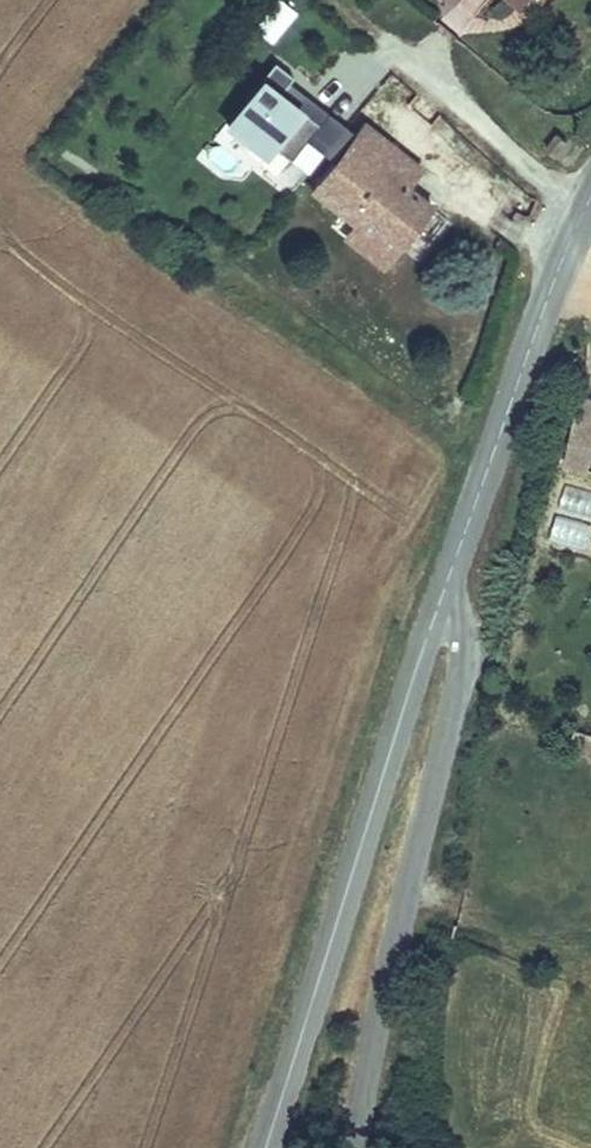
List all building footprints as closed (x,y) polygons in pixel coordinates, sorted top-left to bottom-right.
[(253,25),(273,41),(299,11),(285,0),(275,0),(253,25)] [(323,108),(321,111),(256,74),(224,129),(313,180),(347,122),(323,108)] [(367,120),(325,175),(387,227),(394,217),(410,231),(431,205),(414,190),(412,192),(403,184),(421,166),(367,120)] [(394,217),(387,227),(404,238),(410,231),(394,217)] [(568,467),(590,470),(590,394),(578,392),(568,467)] [(562,512),(590,515),(590,490),(564,488),(562,512)] [(549,540),(585,550),(590,529),(590,523),(556,513),(549,540)] [(590,754),(590,733),(588,732),(583,751),(590,754)]
